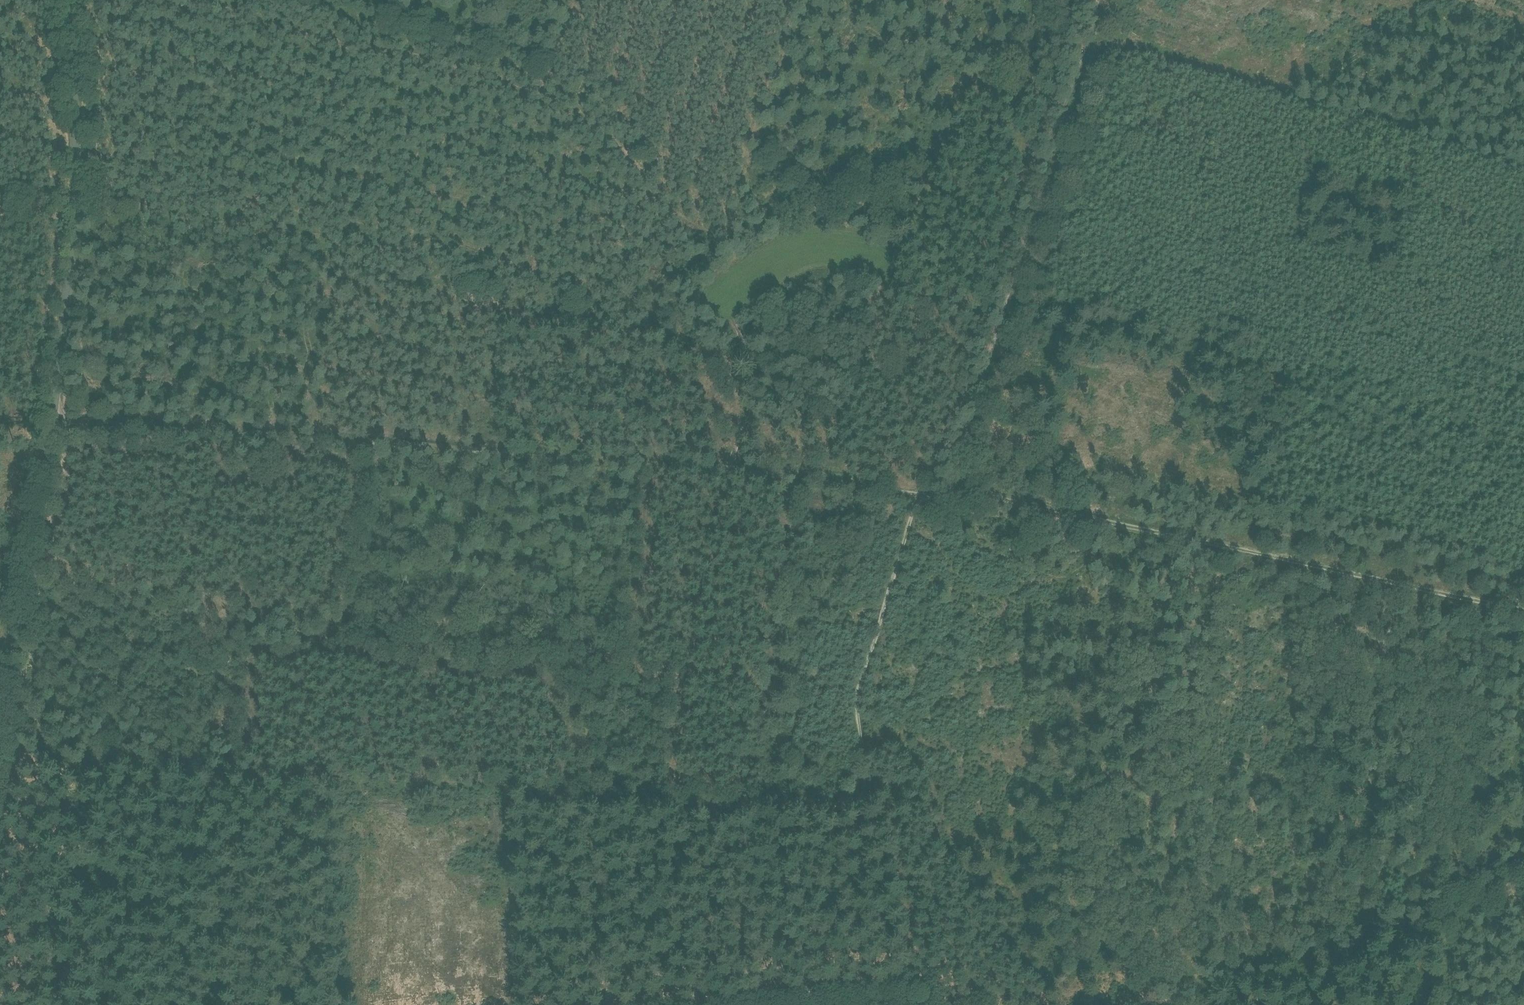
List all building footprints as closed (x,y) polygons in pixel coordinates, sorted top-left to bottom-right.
[(58,414),(64,419),(69,411),(63,407),(58,414)]
